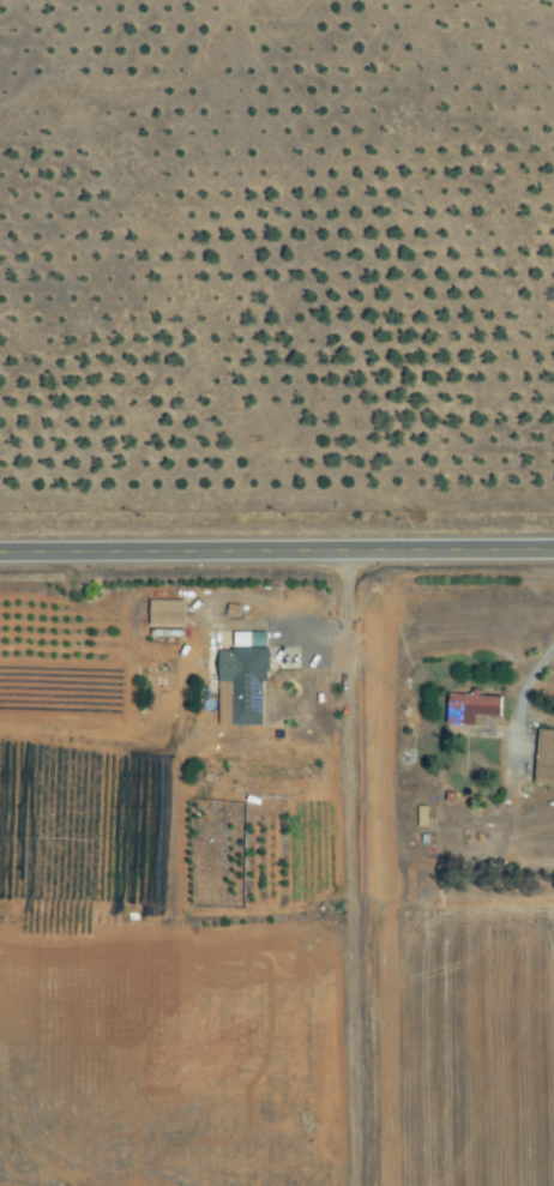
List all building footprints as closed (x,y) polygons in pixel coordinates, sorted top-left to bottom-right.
[(187,626),(188,601),(152,600),(152,625),(187,626)] [(221,727),(269,726),(268,633),(236,633),(236,652),(221,652),(221,727)] [(450,693),(449,725),(477,726),(478,716),(504,716),(504,697),(483,696),(483,694),(450,693)] [(553,786),(553,731),(540,730),(538,785),(553,786)] [(430,807),(419,807),(419,828),(430,827),(430,807)]
